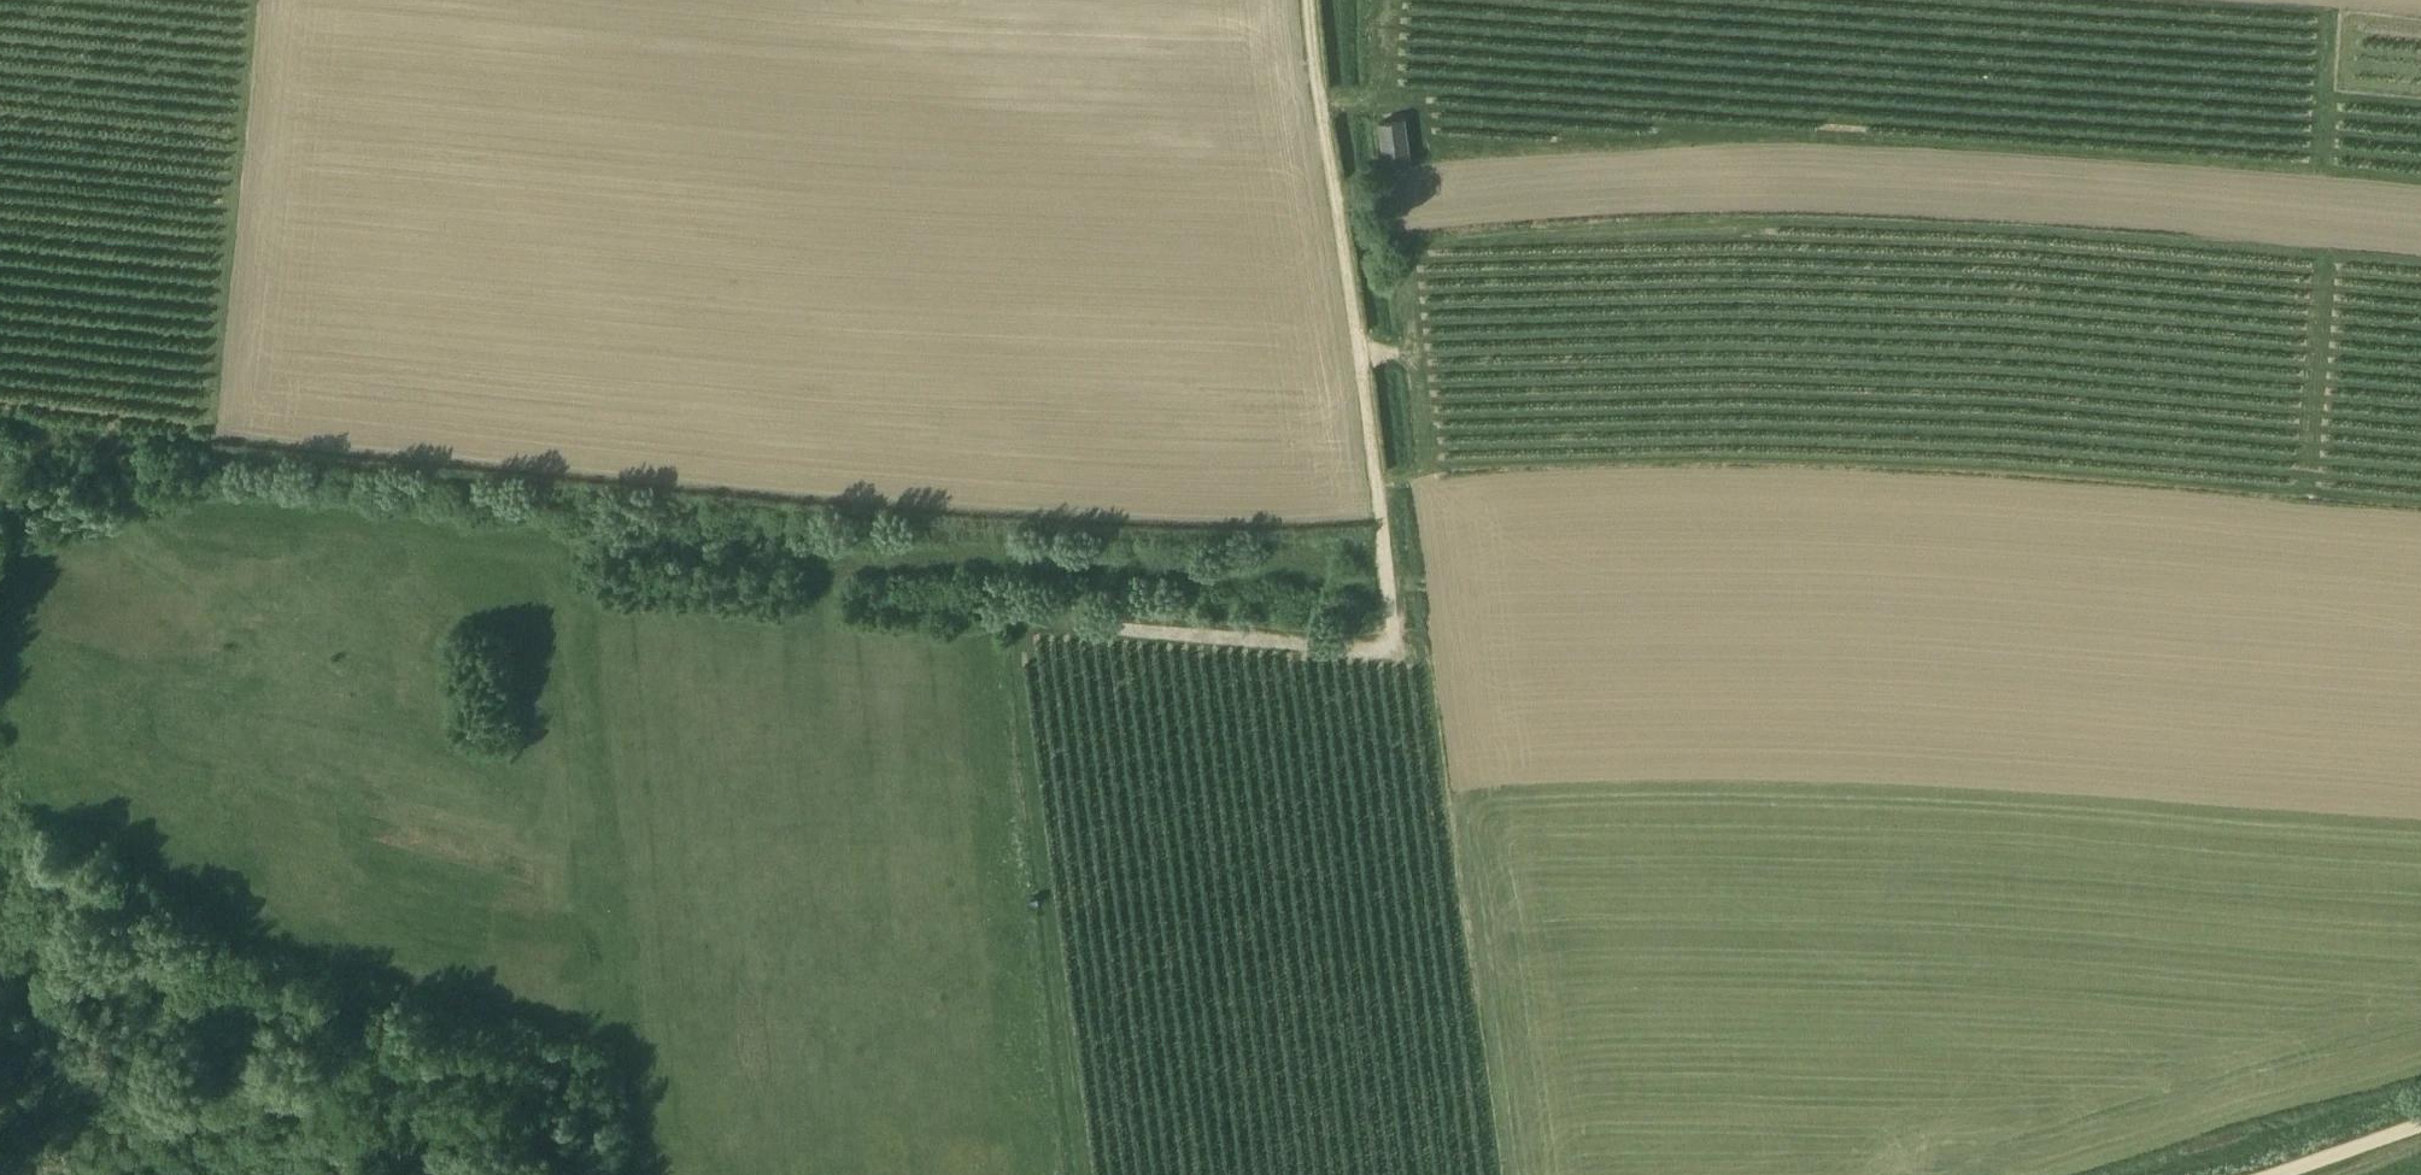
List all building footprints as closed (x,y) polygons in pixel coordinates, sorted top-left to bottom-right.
[(1377,122),(1383,168),(1411,164),(1404,117),(1377,122)]
